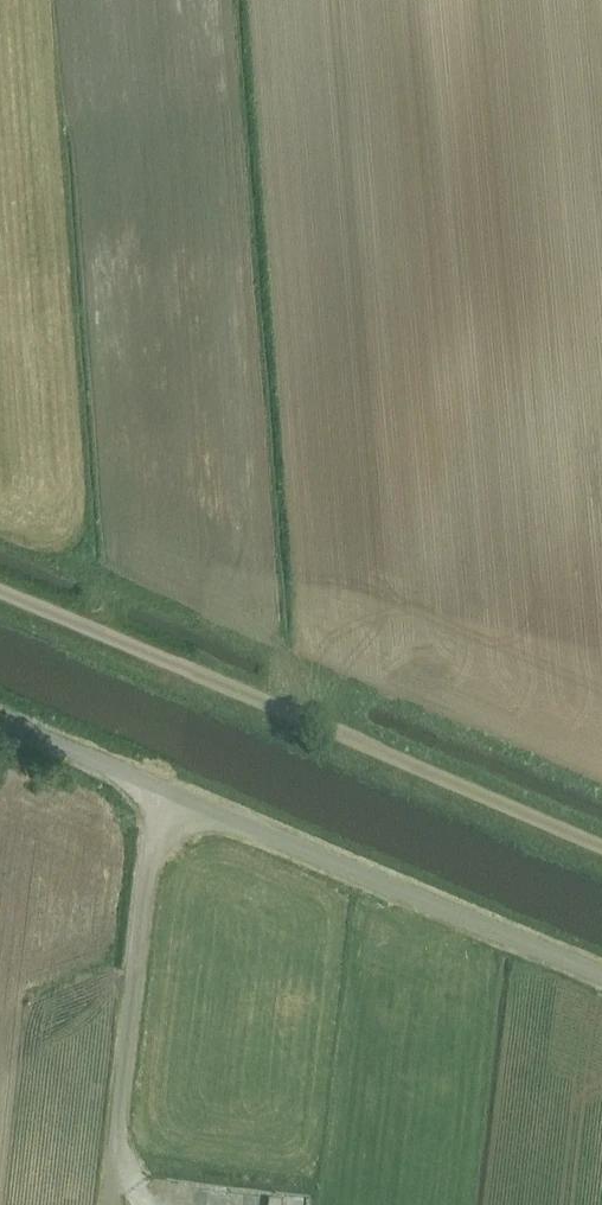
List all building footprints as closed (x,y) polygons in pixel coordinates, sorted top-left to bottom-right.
[(267,1197),(266,1204),(285,1204),(286,1199),(267,1197)]
